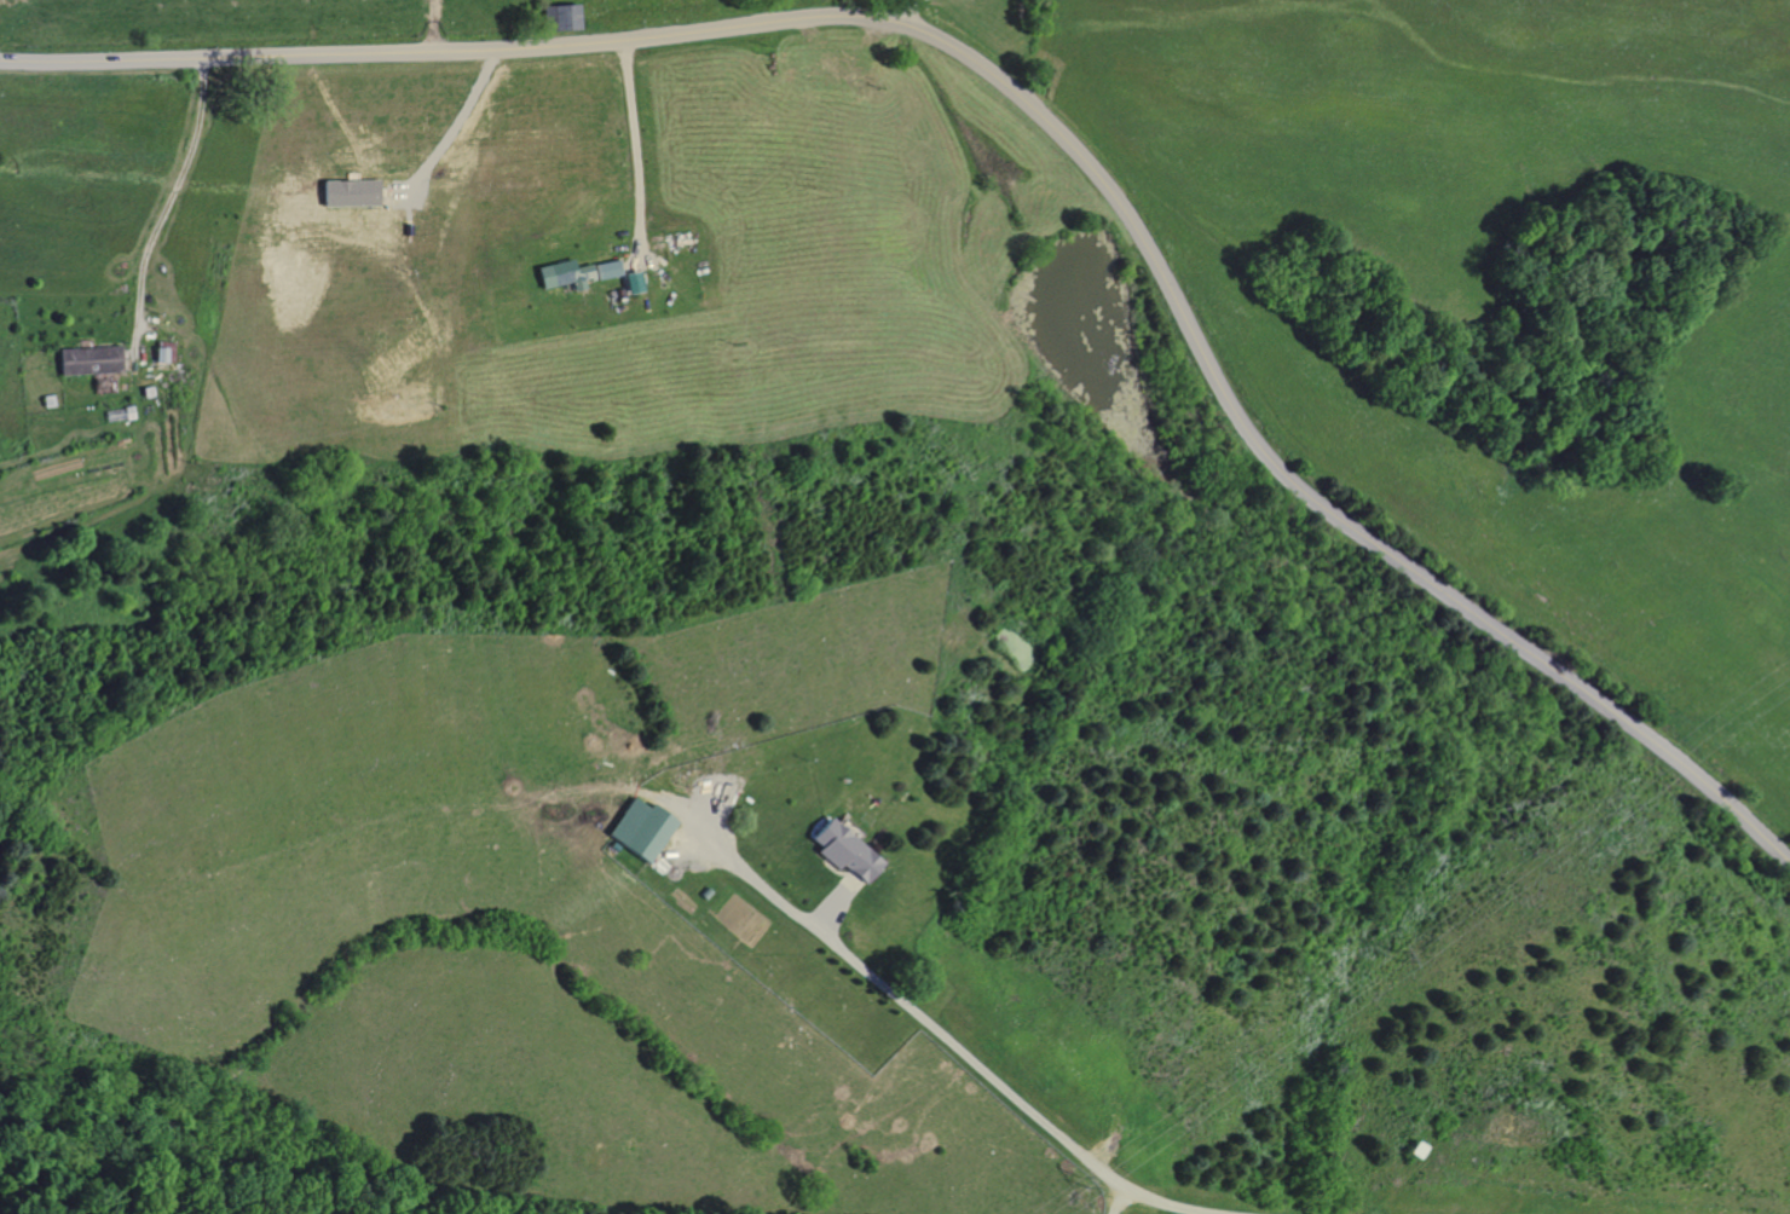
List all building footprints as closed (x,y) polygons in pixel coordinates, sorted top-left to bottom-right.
[(593,263),(596,279),(620,275),(617,260),(593,263)] [(589,264),(550,274),(548,264),(535,267),(540,288),(570,281),(572,291),(584,288),(581,279),(592,276),(589,264)] [(171,344),(153,344),(153,362),(171,361),(171,344)] [(56,348),(57,374),(120,372),(119,346),(56,348)] [(602,835),(645,863),(673,821),(646,803),(644,808),(627,797),(602,835)] [(877,862),(823,817),(805,839),(815,847),(811,852),(832,869),(836,864),(859,883),(877,862)]
